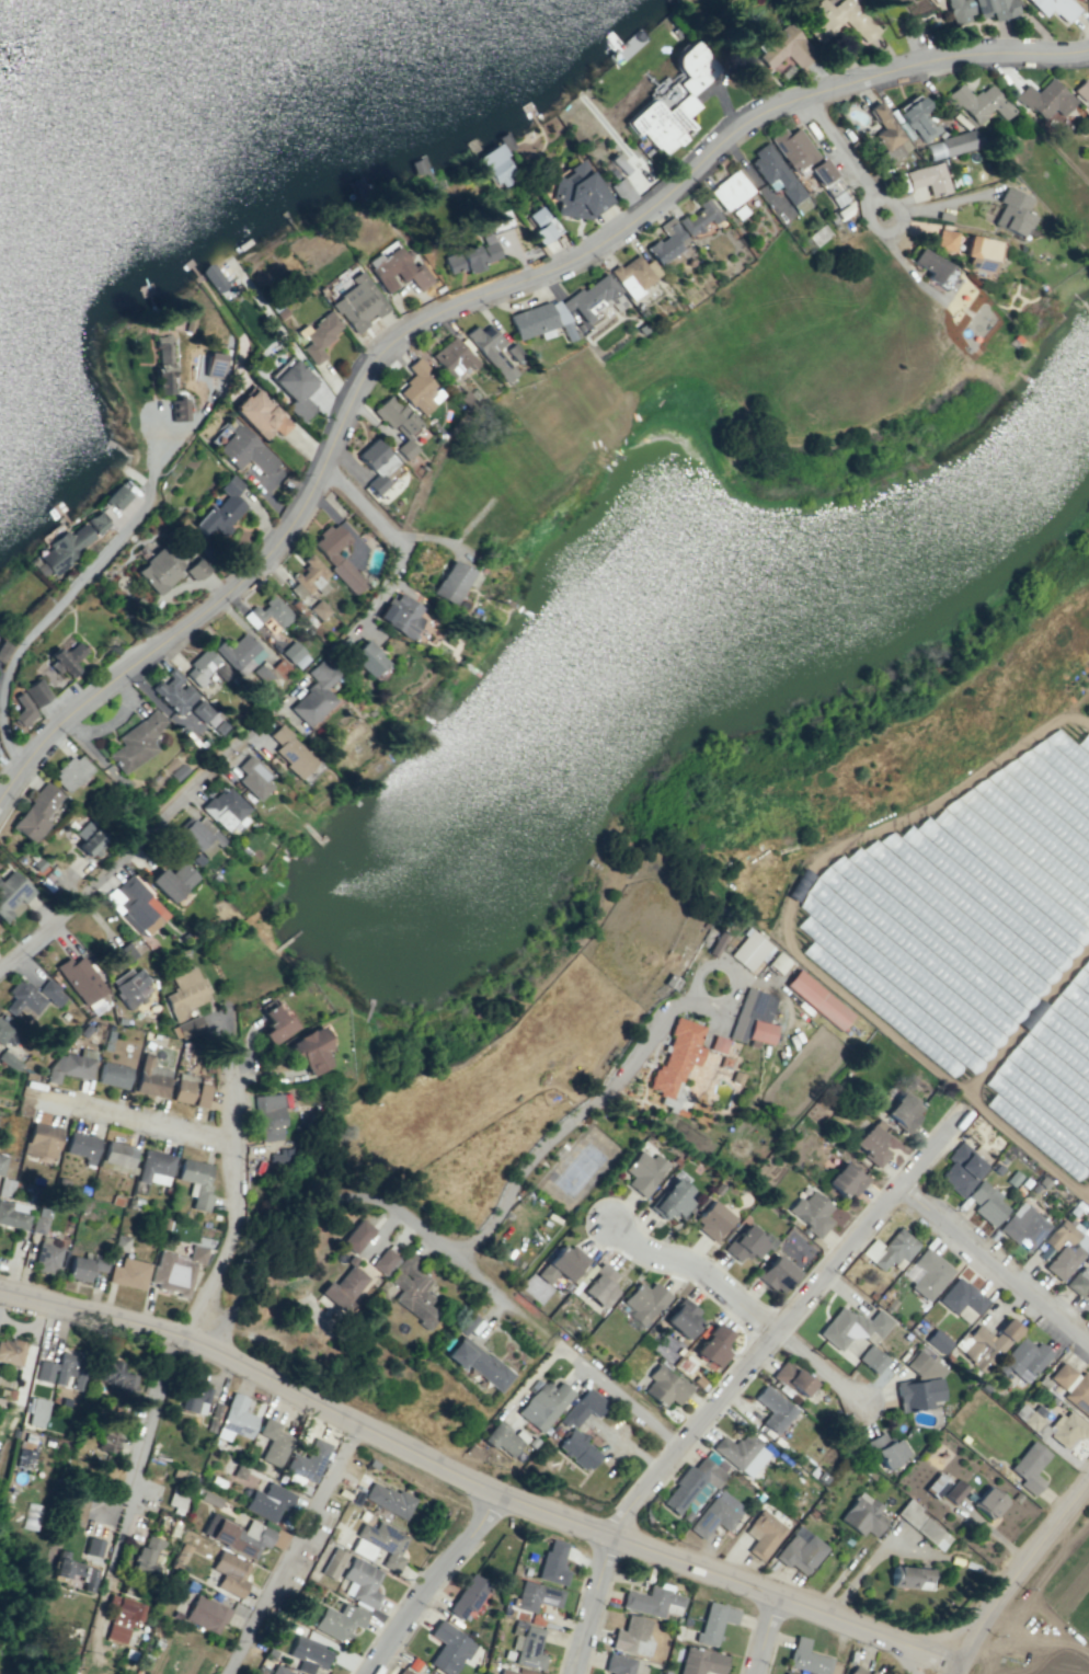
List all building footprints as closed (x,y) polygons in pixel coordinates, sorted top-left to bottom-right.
[(802,14),(817,0),(826,0),(833,8),(841,0),(861,0),(855,5),(878,30),(866,42),(846,20),(837,27),(838,28),(821,45),(805,28),(811,23),(802,14)] [(952,25),(944,0),(1011,0),(1016,13),(990,21),(988,14),(979,18),(978,13),(975,15),(974,12),(966,14),(968,20),(952,25)] [(1070,0),(1028,0),(1044,16),(1050,11),(1053,14),(1055,12),(1066,23),(1079,9),(1070,0)] [(789,23),(817,54),(800,70),(786,55),(769,70),(755,55),(759,51),(755,46),(775,27),(777,31),(784,24),(787,25),(789,23)] [(692,37),(720,68),(690,95),(700,106),(687,118),(695,127),(665,154),(658,147),(656,149),(641,133),(638,136),(626,122),(647,102),(650,101),(652,100),(655,100),(657,101),(661,103),(666,110),(686,93),(677,83),(684,77),(676,68),(674,65),(673,60),(673,57),(674,55),(676,53),(692,37)] [(1050,76),(1075,101),(1061,117),(1052,110),(1042,119),(1029,107),(1027,108),(1013,95),(1025,82),(1034,91),(1050,76)] [(1082,78),(1088,84),(1088,106),(1071,90),(1082,78)] [(989,83),(1013,111),(1001,121),(991,110),(984,115),(986,117),(977,124),(961,105),(958,107),(947,95),(960,83),(971,96),(977,90),(979,92),(989,83)] [(919,95),(930,110),(922,115),(930,125),(935,122),(940,129),(922,142),(912,128),(910,129),(895,108),(916,93),(918,96),(919,95)] [(879,101),(912,148),(885,167),(879,157),(885,152),(873,135),(882,128),(868,108),(879,101)] [(840,190),(848,199),(836,208),(809,171),(801,176),(796,170),(793,172),(769,138),(782,128),(787,135),(796,128),(819,159),(823,157),(836,175),(835,176),(844,188),(840,190)] [(972,129),(986,145),(928,162),(922,144),(972,129)] [(506,131),(516,147),(506,153),(496,137),(506,131)] [(766,140),(812,205),(798,215),(778,186),(771,191),(749,161),(756,157),(752,151),(766,140)] [(497,142),(506,154),(504,157),(516,172),(509,177),(513,181),(504,187),(501,182),(496,184),(495,182),(493,183),(486,175),(490,173),(478,158),(497,142)] [(612,153),(629,169),(623,175),(607,160),(612,153)] [(578,158),(610,203),(587,219),(554,215),(557,200),(549,199),(552,177),(578,158)] [(904,172),(940,161),(950,192),(930,198),(926,183),(908,188),(904,172)] [(734,169),(752,191),(731,208),(730,207),(724,211),(709,192),(714,187),(712,186),(734,169)] [(360,175),(370,194),(359,199),(349,182),(360,175)] [(621,176),(637,197),(623,207),(608,185),(621,176)] [(997,200),(1005,185),(1030,199),(1023,211),(1033,216),(1022,239),(993,223),(1002,204),(997,200)] [(704,197),(721,218),(712,223),(715,228),(708,234),(695,239),(691,234),(688,237),(676,220),(684,215),(688,220),(696,214),(695,213),(701,208),(697,204),(704,197)] [(847,203),(853,213),(841,221),(835,211),(847,203)] [(742,204),(748,213),(737,220),(731,213),(742,204)] [(551,216),(562,230),(541,245),(530,232),(537,228),(527,215),(539,206),(548,217),(551,216)] [(506,208),(513,227),(493,234),(502,257),(481,265),(482,268),(467,274),(465,266),(448,273),(443,256),(474,244),(475,248),(484,244),(481,237),(491,232),(485,216),(506,208)] [(833,213),(838,220),(832,225),(826,217),(833,213)] [(670,217),(687,239),(679,245),(681,249),(658,265),(645,248),(655,240),(657,243),(666,237),(658,226),(670,217)] [(823,223),(832,234),(814,246),(806,236),(823,223)] [(954,252),(956,231),(938,229),(935,249),(954,252)] [(996,242),(988,273),(964,266),(967,256),(962,255),(965,243),(960,241),(962,233),(996,242)] [(419,262),(432,280),(419,290),(409,277),(402,282),(396,272),(389,275),(397,286),(387,293),(368,266),(369,266),(367,262),(378,254),(380,257),(397,256),(398,245),(402,251),(404,250),(411,259),(409,261),(413,266),(419,262)] [(920,246),(956,271),(944,290),(925,277),(927,273),(910,262),(920,246)] [(650,260),(661,274),(641,289),(642,291),(631,300),(608,271),(617,264),(619,267),(637,254),(643,264),(650,260)] [(210,263),(227,285),(216,294),(198,272),(203,265),(210,263)] [(354,285),(330,301),(352,335),(369,324),(367,321),(387,308),(362,269),(349,277),(354,285)] [(605,273),(629,303),(617,313),(605,298),(600,301),(603,303),(589,313),(593,317),(584,323),(571,307),(565,311),(559,302),(578,287),(581,290),(605,273)] [(568,320),(575,337),(566,341),(559,324),(516,340),(506,316),(547,300),(548,303),(554,299),(569,320),(568,320)] [(278,301),(287,313),(278,320),(270,308),(278,301)] [(343,328),(329,310),(300,332),(308,343),(301,348),(313,365),(325,356),(318,347),(343,328)] [(186,317),(196,319),(193,334),(183,332),(186,317)] [(643,322),(647,329),(641,334),(635,328),(643,322)] [(489,324),(504,342),(494,351),(515,374),(505,382),(463,334),(474,324),(480,332),(489,324)] [(163,334),(171,333),(173,377),(170,377),(171,392),(156,393),(154,368),(157,368),(157,364),(159,363),(158,346),(154,346),(154,336),(163,335),(163,334)] [(431,356),(452,335),(478,364),(471,369),(466,364),(450,378),(431,356)] [(513,342),(523,353),(515,360),(505,349),(513,342)] [(208,352),(225,354),(219,378),(204,375),(208,352)] [(416,355),(427,367),(422,372),(434,386),(432,388),(435,391),(437,388),(444,394),(422,414),(413,404),(411,406),(399,392),(408,385),(404,381),(412,374),(405,366),(416,355)] [(316,408),(305,397),(318,385),(291,357),(270,378),(293,403),(288,408),(301,422),(316,408)] [(263,440),(273,430),(279,436),(291,425),(254,387),(232,408),(263,440)] [(465,389),(477,402),(468,410),(457,398),(465,389)] [(402,403),(419,422),(406,434),(412,439),(410,442),(416,449),(404,460),(392,448),(403,437),(392,425),(389,428),(381,418),(380,421),(371,411),(388,394),(399,406),(402,403)] [(170,399),(188,399),(190,421),(171,422),(170,399)] [(246,459),(264,476),(278,461),(238,424),(215,449),(237,469),(246,459)] [(374,437),(404,470),(377,495),(365,482),(374,474),(355,455),(374,437)] [(194,527),(204,535),(211,526),(222,536),(247,506),(233,495),(243,484),(230,474),(217,489),(222,493),(194,527)] [(111,504),(117,511),(130,496),(117,484),(102,501),(108,506),(111,504)] [(101,530),(108,524),(105,520),(107,519),(99,509),(69,535),(65,529),(46,543),(49,548),(38,557),(43,561),(34,567),(42,577),(49,571),(54,576),(70,563),(68,560),(102,531),(101,530)] [(354,594),(365,583),(336,551),(349,539),(333,522),(309,544),(354,594)] [(185,567),(163,544),(134,571),(156,594),(185,567)] [(328,573),(309,553),(301,561),(306,567),(292,579),(296,584),(289,590),(299,600),(313,587),(321,595),(329,588),(321,580),(328,573)] [(195,582),(209,569),(196,555),(182,567),(195,582)] [(432,594),(453,605),(463,585),(469,589),(477,574),(450,560),(432,594)] [(376,619),(411,638),(421,618),(416,616),(421,607),(397,594),(391,605),(385,603),(376,619)] [(258,609),(254,605),(242,617),(253,629),(259,623),(271,636),(293,616),(273,595),(258,609)] [(330,612),(319,599),(308,608),(319,621),(330,612)] [(266,653),(244,632),(229,649),(220,641),(213,649),(243,677),(266,653)] [(385,662),(364,639),(348,654),(369,677),(385,662)] [(1,664),(12,646),(1,640),(0,642),(0,663),(1,664)] [(86,652),(76,641),(63,653),(57,647),(48,656),(52,660),(41,670),(51,681),(61,672),(67,679),(78,669),(73,664),(86,652)] [(296,669),(308,658),(292,641),(280,652),(296,669)] [(183,671),(197,687),(213,672),(222,682),(231,674),(207,648),(183,671)] [(288,708),(307,728),(336,700),(325,688),(340,675),(323,656),(307,672),(316,681),(288,708)] [(174,720),(199,696),(184,681),(185,681),(172,667),(161,678),(162,678),(151,689),(155,693),(151,697),(174,720)] [(22,689),(35,708),(52,696),(39,677),(22,689)] [(13,715),(19,727),(37,717),(22,691),(12,697),(20,711),(13,715)] [(213,712),(201,700),(190,711),(203,723),(213,712)] [(156,751),(147,737),(165,725),(155,710),(115,735),(121,745),(107,754),(119,774),(156,751)] [(273,751),(299,779),(317,761),(281,723),(268,734),(279,745),(273,751)] [(92,769),(76,752),(51,776),(67,793),(92,769)] [(259,801),(276,782),(249,756),(237,768),(243,774),(237,780),(259,801)] [(49,823),(43,818),(62,796),(47,782),(9,824),(30,843),(49,823)] [(228,836),(246,818),(243,815),(249,808),(226,784),(201,808),(228,836)] [(84,855),(105,841),(91,820),(75,831),(82,842),(77,845),(84,855)] [(197,878),(182,862),(168,874),(162,868),(148,880),(170,903),(197,878)] [(4,923),(35,893),(14,871),(0,884),(0,919),(4,923)] [(168,914),(130,874),(105,898),(143,938),(168,914)] [(725,935),(710,929),(701,949),(716,956),(725,935)] [(728,955),(748,972),(759,959),(762,962),(773,948),(750,929),(728,955)] [(790,972),(841,984),(952,1077),(965,1061),(956,1059),(959,1042),(955,1034),(953,1022),(942,1013),(934,1023),(928,1032),(924,1016),(913,1013),(906,1012),(887,1008),(868,992),(862,993),(860,982),(850,984),(856,977),(845,968),(855,966),(853,954),(839,943),(838,949),(821,935),(790,972)] [(119,966),(137,956),(129,942),(111,951),(119,966)] [(766,964),(779,975),(790,962),(776,951),(766,964)] [(104,992),(83,955),(71,962),(69,957),(56,964),(80,1006),(104,992)] [(110,981),(125,1009),(153,993),(138,966),(110,981)] [(169,977),(175,991),(164,995),(174,1021),(189,1014),(187,1008),(209,999),(196,966),(169,977)] [(852,1015),(796,969),(783,985),(839,1031),(852,1015)] [(46,998),(15,979),(7,994),(12,997),(4,1010),(13,1016),(20,1006),(35,1015),(46,998)] [(57,1007),(66,995),(47,979),(37,991),(57,1007)] [(769,1045),(774,1025),(768,1023),(775,996),(743,988),(730,1039),(743,1042),(744,1038),(769,1045)] [(273,997),(258,1007),(269,1024),(259,1031),(268,1045),(293,1028),(273,997)] [(204,1029),(198,1015),(176,1024),(182,1039),(204,1029)] [(703,1026),(673,1017),(652,1087),(660,1090),(656,1103),(677,1109),(682,1090),(678,1089),(686,1063),(697,1066),(703,1048),(697,1046),(703,1026)] [(1,1045),(12,1028),(0,1020),(0,1045),(1,1045)] [(330,1067),(324,1051),(330,1049),(321,1026),(285,1041),(294,1063),(301,1060),(308,1075),(330,1067)] [(723,1053),(726,1039),(712,1036),(709,1050),(723,1053)] [(57,1084),(59,1073),(89,1080),(95,1052),(80,1049),(78,1057),(53,1051),(46,1082),(57,1084)] [(22,1062),(0,1051),(0,1062),(18,1071),(22,1062)] [(169,1070),(151,1067),(153,1054),(141,1052),(134,1093),(165,1097),(169,1070)] [(131,1068),(102,1061),(97,1082),(126,1089),(131,1068)] [(204,1106),(206,1085),(197,1084),(198,1076),(176,1073),(172,1102),(204,1106)] [(924,1110),(902,1091),(883,1113),(905,1131),(924,1110)] [(254,1095),(256,1141),(282,1140),(280,1094),(254,1095)] [(61,1128),(30,1122),(23,1156),(54,1162),(61,1128)] [(886,1135),(873,1123),(853,1146),(877,1168),(891,1152),(880,1142),(886,1135)] [(98,1137),(69,1132),(65,1153),(84,1156),(83,1164),(94,1165),(98,1137)] [(136,1148),(107,1140),(102,1161),(131,1168),(136,1148)] [(960,1198),(987,1166),(958,1142),(945,1157),(950,1161),(936,1178),(960,1198)] [(280,1153),(270,1153),(270,1165),(292,1165),(292,1148),(280,1148),(280,1153)] [(168,1185),(172,1154),(141,1150),(137,1181),(168,1185)] [(642,1197),(668,1165),(654,1154),(650,1158),(640,1150),(624,1169),(632,1176),(625,1184),(642,1197)] [(211,1165),(181,1158),(176,1179),(196,1184),(190,1209),(206,1212),(212,1186),(207,1185),(211,1165)] [(824,1182),(847,1201),(866,1179),(842,1160),(824,1182)] [(662,1220),(672,1209),(680,1217),(692,1203),(685,1197),(691,1190),(675,1176),(647,1207),(662,1220)] [(10,1199),(13,1180),(0,1178),(0,1180),(0,1197),(10,1199)] [(972,1209),(992,1227),(1008,1209),(998,1200),(1001,1197),(980,1178),(965,1195),(976,1205),(972,1209)] [(786,1210),(818,1238),(832,1222),(824,1215),(832,1208),(812,1190),(803,1200),(798,1196),(786,1210)] [(0,1200),(0,1224),(26,1229),(30,1206),(0,1200)] [(714,1241),(732,1217),(709,1200),(692,1224),(714,1241)] [(1050,1226),(1022,1201),(998,1227),(1026,1252),(1050,1226)] [(1088,1248),(1088,1238),(1063,1217),(1043,1242),(1055,1252),(1043,1268),(1061,1282),(1088,1248)] [(353,1254),(374,1231),(360,1218),(339,1241),(353,1254)] [(737,1263),(748,1252),(752,1257),(766,1243),(748,1224),(723,1248),(737,1263)] [(860,1253),(882,1272),(897,1255),(904,1261),(918,1244),(898,1227),(882,1246),(873,1238),(860,1253)] [(113,1249),(126,1252),(129,1238),(116,1234),(113,1249)] [(62,1243),(39,1238),(35,1261),(37,1262),(36,1269),(56,1273),(62,1243)] [(558,1273),(568,1282),(587,1260),(566,1241),(536,1274),(548,1285),(558,1273)] [(188,1297),(195,1263),(203,1264),(206,1247),(191,1245),(189,1257),(157,1251),(151,1282),(157,1283),(155,1291),(188,1297)] [(928,1301),(953,1270),(923,1246),(899,1277),(928,1301)] [(387,1276),(398,1256),(382,1247),(371,1267),(387,1276)] [(107,1257),(83,1253),(83,1258),(71,1256),(67,1279),(88,1282),(90,1270),(104,1272),(107,1257)] [(755,1276),(779,1295),(797,1273),(774,1254),(755,1276)] [(391,1300),(428,1329),(439,1315),(427,1305),(433,1298),(423,1291),(434,1277),(406,1255),(387,1280),(399,1290),(391,1300)] [(143,1291),(149,1264),(121,1257),(119,1266),(111,1264),(107,1282),(143,1291)] [(616,1275),(601,1262),(576,1293),(588,1302),(590,1300),(601,1309),(616,1290),(609,1284),(616,1275)] [(333,1285),(328,1281),(316,1297),(337,1315),(367,1278),(351,1264),(333,1285)] [(1082,1265),(1065,1284),(1079,1297),(1083,1293),(1088,1299),(1088,1271),(1082,1265)] [(975,1315),(986,1302),(957,1276),(936,1299),(953,1315),(963,1304),(975,1315)] [(647,1289),(637,1281),(622,1302),(633,1309),(627,1317),(643,1328),(667,1294),(652,1282),(647,1289)] [(663,1321),(685,1339),(703,1317),(681,1299),(663,1321)] [(817,1335),(840,1351),(853,1333),(862,1340),(869,1330),(879,1338),(892,1320),(877,1309),(867,1323),(840,1304),(817,1335)] [(477,1318),(470,1312),(455,1329),(463,1336),(477,1318)] [(973,1362),(976,1358),(989,1368),(1020,1327),(1007,1317),(992,1336),(976,1324),(956,1349),(973,1362)] [(730,1335),(715,1323),(693,1351),(716,1369),(729,1353),(721,1347),(730,1335)] [(941,1354),(951,1343),(934,1328),(924,1340),(941,1354)] [(463,1364),(499,1393),(513,1375),(461,1334),(444,1356),(460,1369),(463,1364)] [(1008,1369),(1026,1384),(1051,1352),(1038,1342),(1034,1347),(1021,1336),(995,1369),(1003,1375),(1008,1369)] [(0,1338),(0,1362),(19,1366),(25,1344),(0,1338)] [(875,1374),(888,1360),(869,1345),(857,1359),(875,1374)] [(904,1365),(916,1375),(929,1360),(917,1350),(904,1365)] [(88,1358),(60,1353),(58,1364),(39,1360),(36,1380),(52,1383),(64,1385),(65,1375),(74,1377),(72,1389),(81,1391),(88,1358)] [(133,1375),(119,1373),(121,1362),(98,1360),(96,1381),(106,1382),(105,1391),(131,1394),(133,1375)] [(802,1399),(814,1382),(783,1360),(771,1376),(802,1399)] [(1048,1377),(1061,1389),(1075,1373),(1062,1361),(1048,1377)] [(690,1388),(658,1362),(646,1376),(651,1381),(642,1391),(662,1408),(669,1399),(676,1405),(690,1388)] [(1083,1372),(1062,1396),(1088,1420),(1088,1377),(1083,1372)] [(929,1407),(928,1402),(941,1400),(937,1377),(895,1384),(899,1411),(929,1407)] [(553,1389),(543,1380),(515,1412),(539,1433),(574,1394),(560,1381),(553,1389)] [(204,1415),(210,1388),(185,1383),(179,1410),(204,1415)] [(769,1411),(760,1424),(777,1435),(796,1408),(762,1385),(753,1399),(769,1411)] [(587,1411),(596,1417),(607,1400),(584,1386),(562,1422),(575,1430),(587,1411)] [(257,1417),(242,1411),(247,1397),(231,1392),(215,1436),(228,1441),(231,1433),(249,1439),(257,1417)] [(42,1428),(48,1400),(31,1397),(26,1424),(42,1428)] [(1066,1408),(1049,1427),(1021,1403),(1012,1414),(1041,1440),(1047,1433),(1065,1448),(1076,1435),(1081,1440),(1088,1431),(1088,1427),(1066,1408)] [(292,1438),(277,1431),(280,1424),(264,1417),(257,1434),(268,1439),(259,1458),(278,1468),(292,1438)] [(522,1442),(495,1420),(480,1439),(492,1449),(494,1446),(509,1458),(522,1442)] [(115,1454),(119,1430),(100,1427),(96,1451),(115,1454)] [(556,1447),(586,1471),(600,1454),(583,1441),(585,1438),(572,1427),(556,1447)] [(908,1457),(899,1438),(889,1442),(885,1431),(868,1438),(880,1469),(908,1457)] [(722,1435),(711,1449),(749,1478),(770,1451),(745,1432),(735,1445),(722,1435)] [(314,1483),(330,1444),(313,1437),(305,1458),(292,1453),(285,1471),(314,1483)] [(35,1444),(20,1440),(14,1465),(29,1468),(35,1444)] [(1008,1469),(1021,1480),(1018,1484),(1033,1496),(1044,1482),(1033,1474),(1049,1454),(1031,1440),(1008,1469)] [(689,1465),(659,1502),(676,1515),(703,1481),(712,1488),(723,1474),(702,1456),(693,1468),(689,1465)] [(405,1520),(414,1501),(372,1479),(362,1499),(405,1520)] [(967,1488),(956,1479),(942,1496),(953,1505),(967,1488)] [(295,1495),(268,1481),(262,1493),(253,1489),(243,1509),(274,1523),(281,1509),(287,1512),(295,1495)] [(989,1520),(1006,1502),(988,1486),(971,1504),(989,1520)] [(744,1508),(718,1489),(688,1530),(702,1540),(715,1523),(727,1532),(744,1508)] [(181,1512),(186,1496),(170,1490),(165,1507),(181,1512)] [(881,1507),(859,1490),(838,1519),(860,1536),(865,1530),(874,1537),(887,1520),(877,1513),(881,1507)] [(221,1499),(202,1491),(198,1499),(217,1507),(221,1499)] [(951,1537),(906,1500),(895,1514),(939,1551),(951,1537)] [(20,1527),(36,1531),(41,1505),(26,1502),(20,1527)] [(743,1531),(755,1540),(747,1550),(761,1561),(786,1528),(761,1509),(743,1531)] [(201,1535),(254,1560),(262,1543),(281,1551),(288,1536),(249,1518),(244,1529),(210,1514),(201,1535)] [(369,1560),(375,1547),(386,1552),(380,1566),(397,1573),(404,1558),(399,1556),(408,1535),(377,1521),(374,1528),(362,1523),(349,1551),(369,1560)] [(827,1548),(799,1525),(773,1557),(786,1568),(789,1564),(803,1576),(827,1548)] [(160,1539),(146,1536),(144,1547),(138,1545),(132,1569),(152,1573),(160,1539)] [(99,1557),(102,1540),(87,1538),(84,1554),(99,1557)] [(537,1579),(564,1586),(568,1571),(560,1569),(567,1544),(548,1538),(537,1579)] [(335,1543),(328,1539),(313,1567),(319,1571),(335,1543)] [(334,1580),(347,1554),(334,1547),(320,1573),(334,1580)] [(215,1587),(240,1599),(248,1582),(243,1579),(250,1564),(219,1549),(210,1568),(222,1573),(215,1587)] [(51,1577),(66,1580),(67,1574),(83,1577),(80,1590),(91,1592),(96,1568),(66,1561),(68,1552),(57,1550),(51,1577)] [(372,1591),(382,1571),(351,1556),(341,1577),(349,1581),(342,1594),(371,1609),(378,1594),(372,1591)] [(891,1587),(930,1589),(930,1568),(891,1566),(891,1587)] [(448,1613),(462,1620),(468,1608),(475,1612),(490,1583),(469,1572),(448,1613)] [(536,1603),(558,1608),(563,1591),(521,1580),(514,1608),(533,1613),(536,1603)] [(662,1618),(664,1612),(679,1616),(684,1596),(670,1593),(672,1586),(659,1583),(658,1587),(649,1585),(647,1595),(625,1590),(620,1608),(662,1618)] [(105,1639),(124,1644),(129,1626),(138,1629),(144,1603),(108,1594),(106,1605),(113,1607),(105,1639)] [(219,1634),(229,1607),(194,1595),(184,1621),(219,1634)] [(696,1642),(715,1647),(721,1621),(734,1625),(738,1610),(706,1602),(696,1642)] [(312,1629),(346,1643),(353,1626),(360,1629),(367,1612),(342,1603),(338,1613),(322,1606),(312,1629)] [(613,1628),(609,1648),(648,1656),(651,1641),(645,1640),(649,1619),(626,1615),(623,1630),(613,1628)] [(441,1643),(428,1664),(444,1673),(452,1673),(462,1657),(467,1660),(477,1644),(438,1619),(428,1635),(441,1643)] [(543,1628),(515,1621),(508,1648),(516,1650),(513,1663),(541,1670),(545,1655),(537,1653),(543,1628)] [(331,1649),(296,1635),(288,1655),(299,1660),(295,1670),(306,1673),(311,1673),(314,1666),(323,1669),(331,1649)] [(794,1635),(786,1667),(816,1673),(828,1673),(832,1658),(805,1652),(809,1639),(794,1635)] [(702,1671),(715,1673),(722,1673),(726,1656),(685,1645),(678,1673),(701,1673),(702,1671)] [(636,1660),(608,1653),(603,1671),(611,1673),(632,1673),(636,1660)] [(273,1664),(268,1673),(295,1673),(273,1664)] [(870,1671),(868,1673),(855,1664),(847,1673),(874,1673),(870,1671)]
